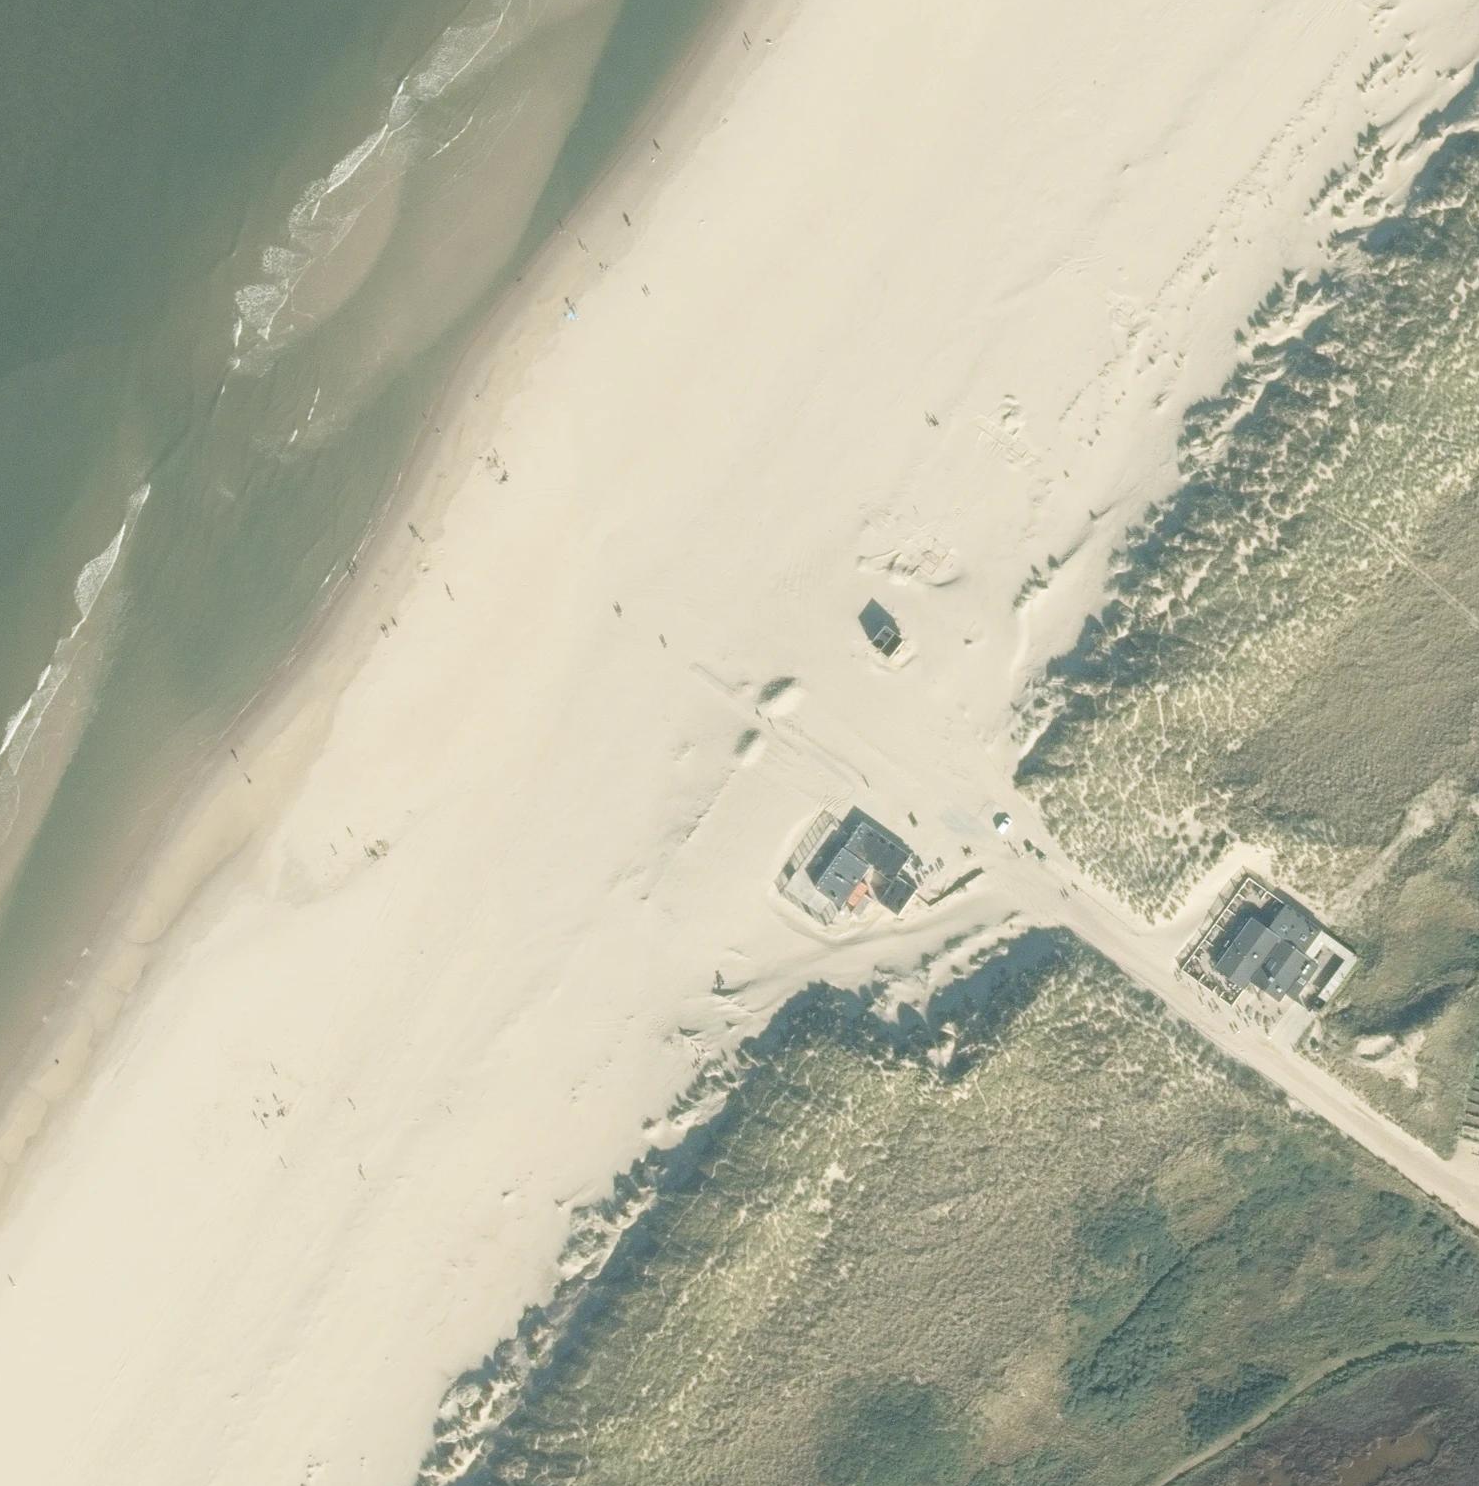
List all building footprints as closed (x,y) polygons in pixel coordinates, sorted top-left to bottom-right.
[(908,643),(889,629),(875,647),(895,662),(908,643)] [(858,904),(880,874),(901,889),(896,896),(916,910),(935,884),(916,870),(928,854),(880,819),(831,884),(858,904)] [(1252,918),(1216,968),(1244,988),(1250,980),(1279,1002),(1286,993),(1295,1000),(1320,966),(1304,955),(1323,930),(1287,904),(1268,929),(1252,918)]
